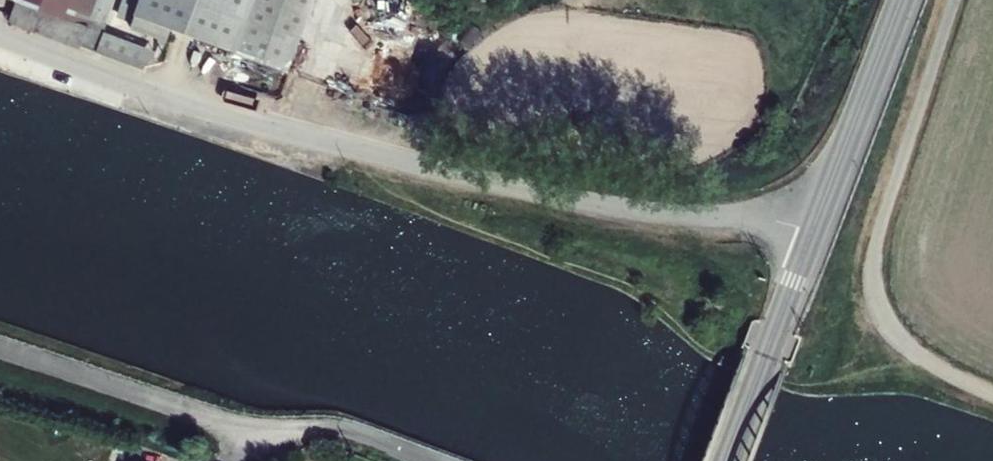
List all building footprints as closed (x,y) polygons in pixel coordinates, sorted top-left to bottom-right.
[(101,23),(110,0),(14,0),(6,22),(79,50),(80,46),(95,51),(105,25),(101,23)] [(117,16),(131,21),(129,26),(166,39),(170,27),(288,68),(298,41),(184,0),(123,0),(117,16)] [(298,41),(313,0),(184,0),(298,41)]
